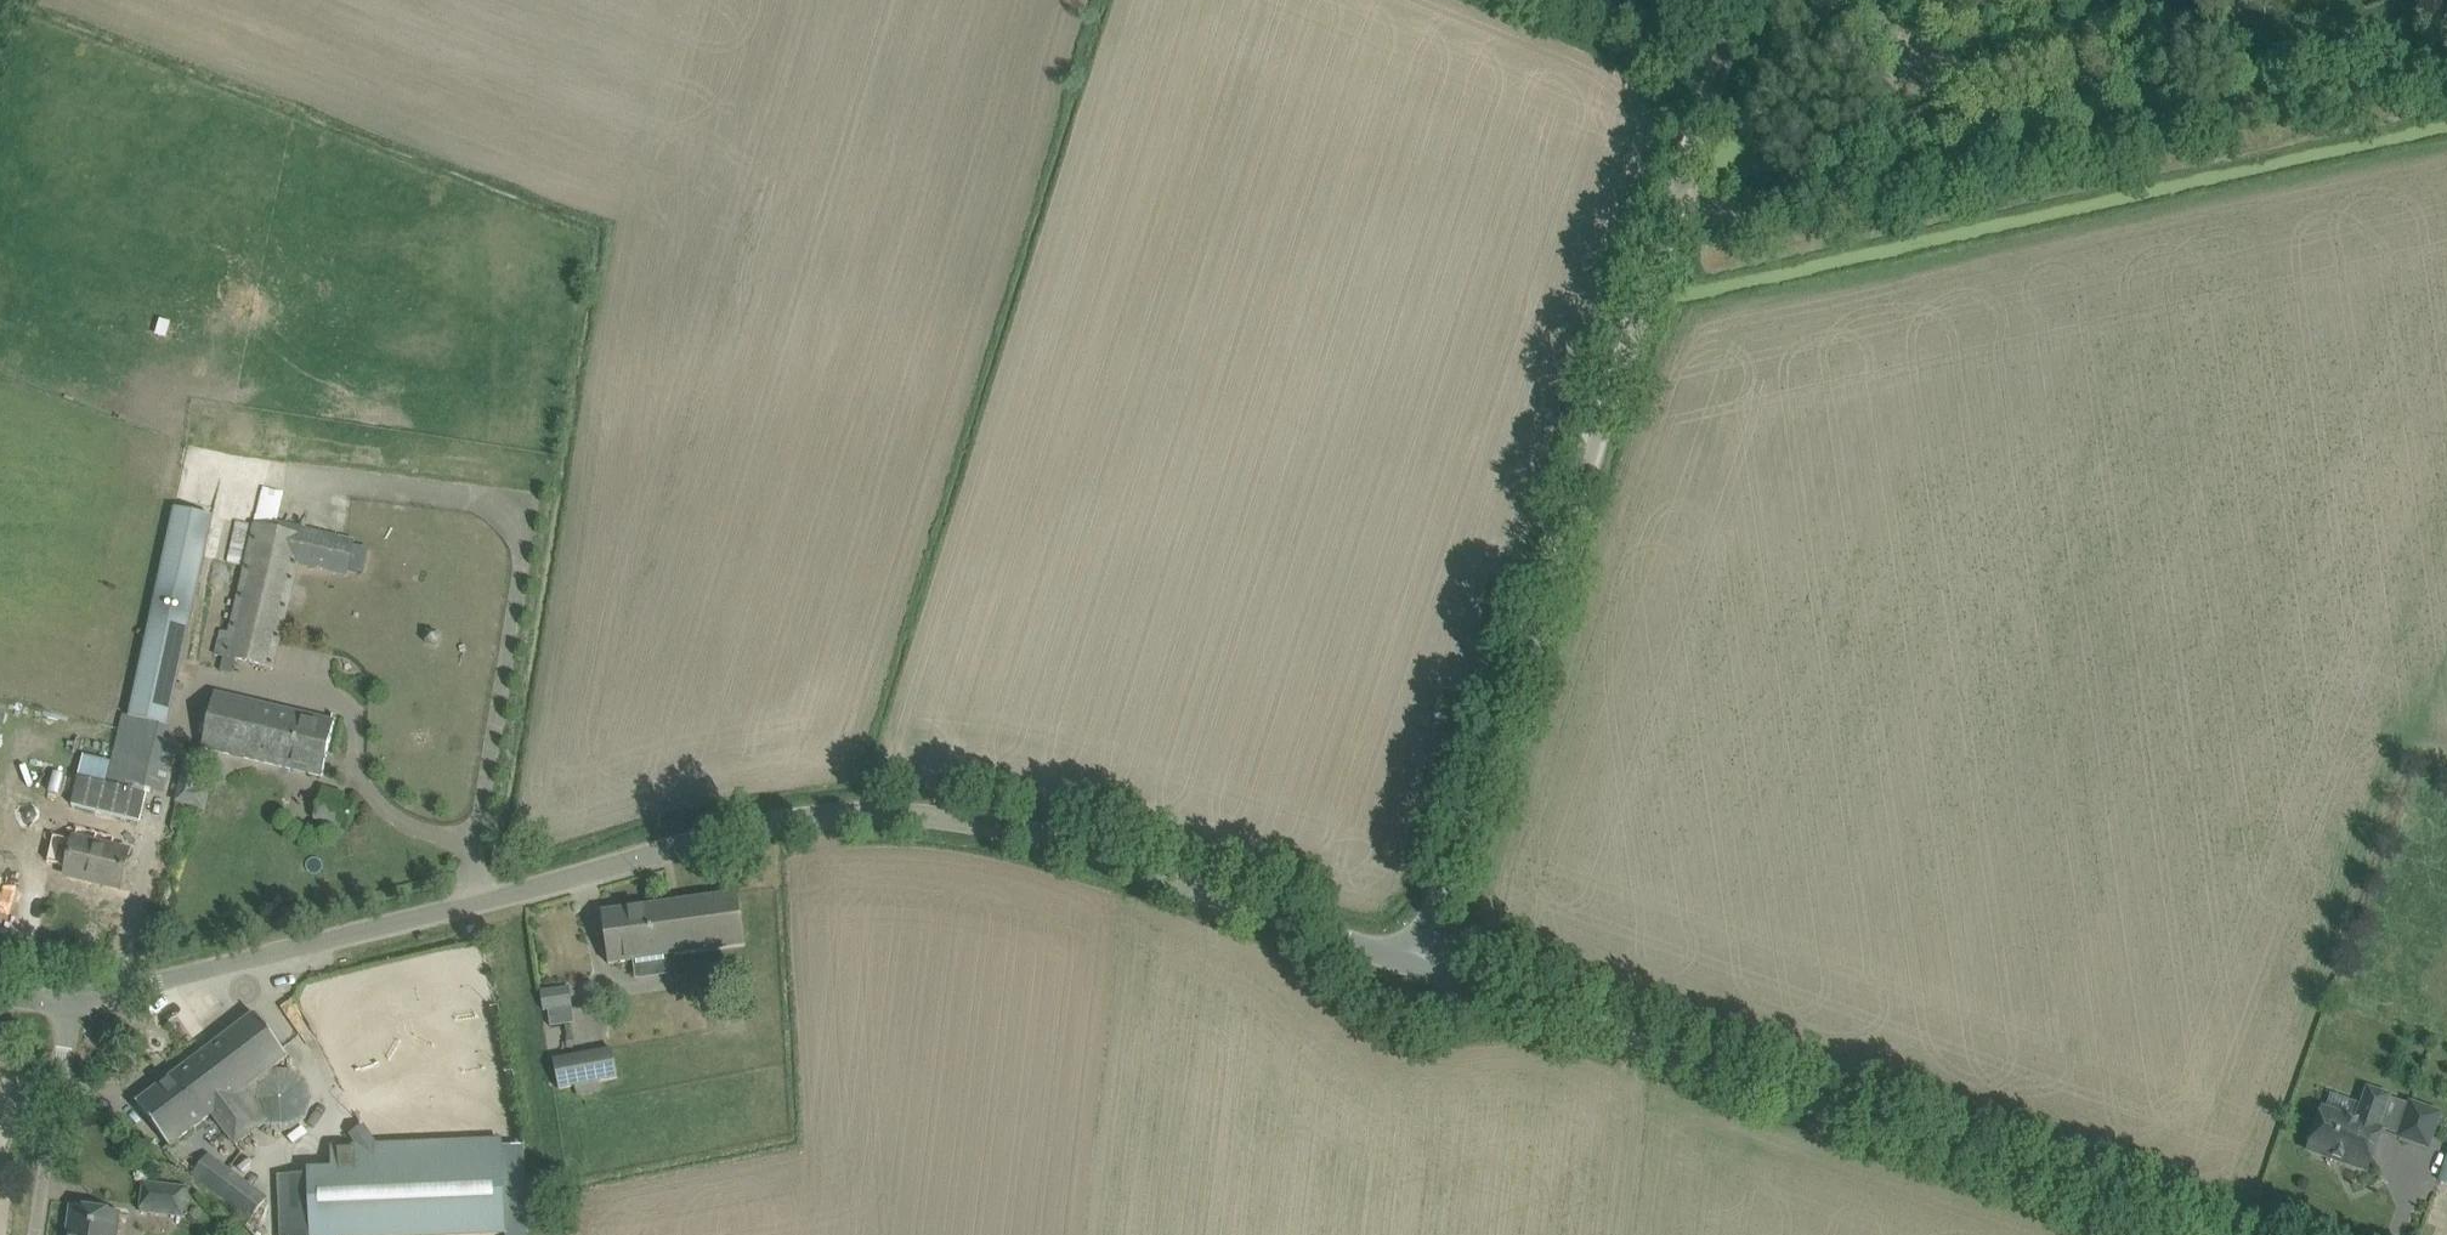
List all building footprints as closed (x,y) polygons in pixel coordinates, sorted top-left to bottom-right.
[(386,561),(393,504),(354,500),(350,537),(294,525),(292,533),(255,525),(230,631),(220,629),(214,654),(217,655),(275,669),(300,564),(345,576),(337,649),(336,661),(334,678),(372,682),(384,577),(397,578),(399,563),(386,561)] [(165,740),(186,647),(214,518),(174,508),(129,718),(125,717),(112,772),(164,785),(174,742),(165,740)] [(323,776),(328,753),(335,725),(293,715),(295,706),(280,703),(278,711),(215,696),(203,747),(323,776)] [(342,801),(343,796),(323,789),(321,795),(314,819),(347,829),(355,805),(342,801)] [(120,888),(126,864),(129,851),(75,839),(67,876),(88,880),(89,876),(120,884),(119,888),(120,888)] [(747,950),(742,918),(739,894),(602,913),(610,969),(666,961),(668,975),(677,974),(676,960),(747,950)] [(548,1007),(572,1004),(570,988),(546,992),(548,1007)] [(286,1058),(268,1036),(254,1016),(138,1104),(170,1146),(211,1115),(214,1112),(218,1119),(226,1130),(254,1108),(255,1117),(272,1129),(290,1129),(306,1117),(313,1098),(306,1080),(291,1069),(271,1069),(286,1058)] [(560,1088),(618,1079),(613,1049),(555,1058),(560,1088)] [(2377,1129),(2388,1097),(2369,1090),(2358,1122),(2322,1109),(2308,1151),(2367,1172),(2382,1130),(2377,1129)] [(2427,1147),(2438,1115),(2411,1105),(2399,1137),(2427,1147)] [(311,1227),(311,1234),(506,1234),(503,1140),(331,1146),(332,1173),(277,1175),(280,1229),(311,1227)] [(216,1165),(205,1191),(262,1215),(273,1189),(216,1165)] [(187,1217),(190,1188),(144,1183),(141,1212),(187,1217)] [(121,1212),(71,1206),(67,1234),(118,1234),(121,1212)]
